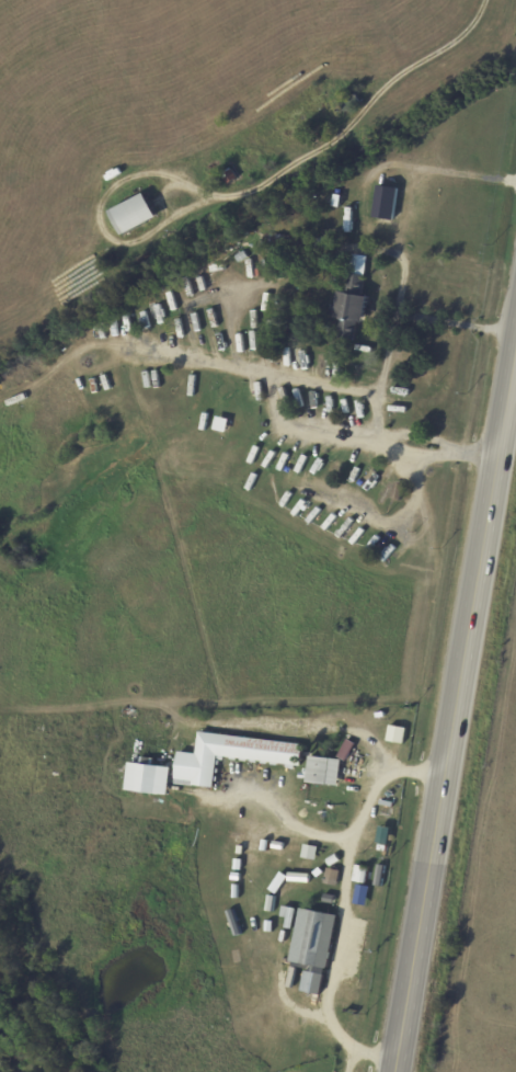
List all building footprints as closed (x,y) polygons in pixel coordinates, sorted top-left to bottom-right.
[(110,209),(120,234),(157,219),(146,194),(110,209)] [(366,256),(351,254),(346,293),(335,292),(332,318),(340,319),(338,338),(358,341),(364,295),(361,295),(366,256)] [(402,731),(384,731),(384,744),(402,745),(402,731)] [(303,744),(198,733),(196,754),(177,752),(174,785),(214,789),(217,758),(300,767),(303,744)] [(340,759),(309,757),(307,784),(339,786),(340,759)] [(125,790),(167,796),(171,768),(128,763),(125,790)] [(351,881),(365,884),(368,868),(354,865),(351,881)] [(336,887),(340,871),(327,868),(323,884),(336,887)] [(295,908),(282,907),(280,919),(285,920),(284,928),(292,930),(295,908)] [(323,996),(335,915),(299,909),(290,964),(305,967),(301,992),(323,996)]
